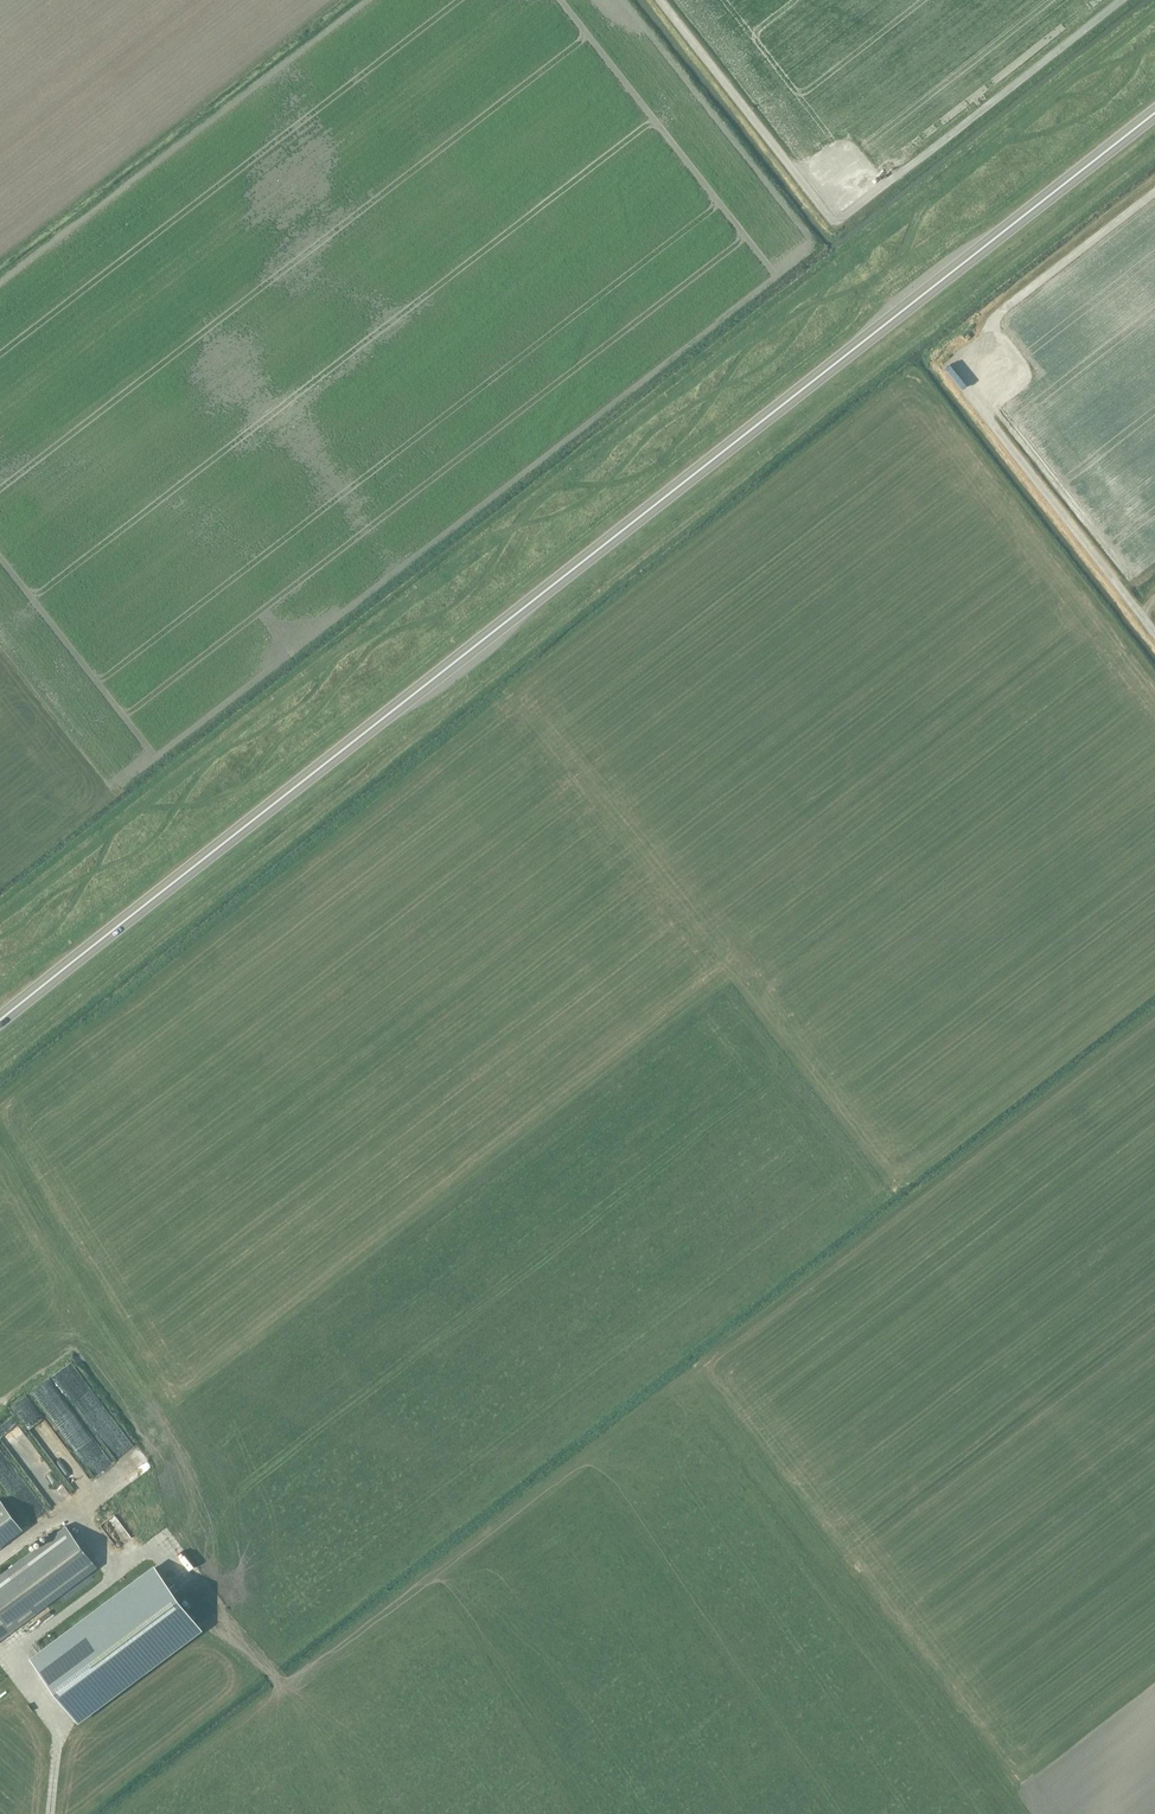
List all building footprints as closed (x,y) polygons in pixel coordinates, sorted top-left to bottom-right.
[(0,1499),(0,1545),(22,1528),(0,1499)] [(97,1567),(66,1525),(0,1574),(0,1640),(97,1567)] [(156,1567),(32,1660),(76,1719),(200,1626),(174,1592),(178,1589),(174,1584),(170,1586),(156,1567)]
